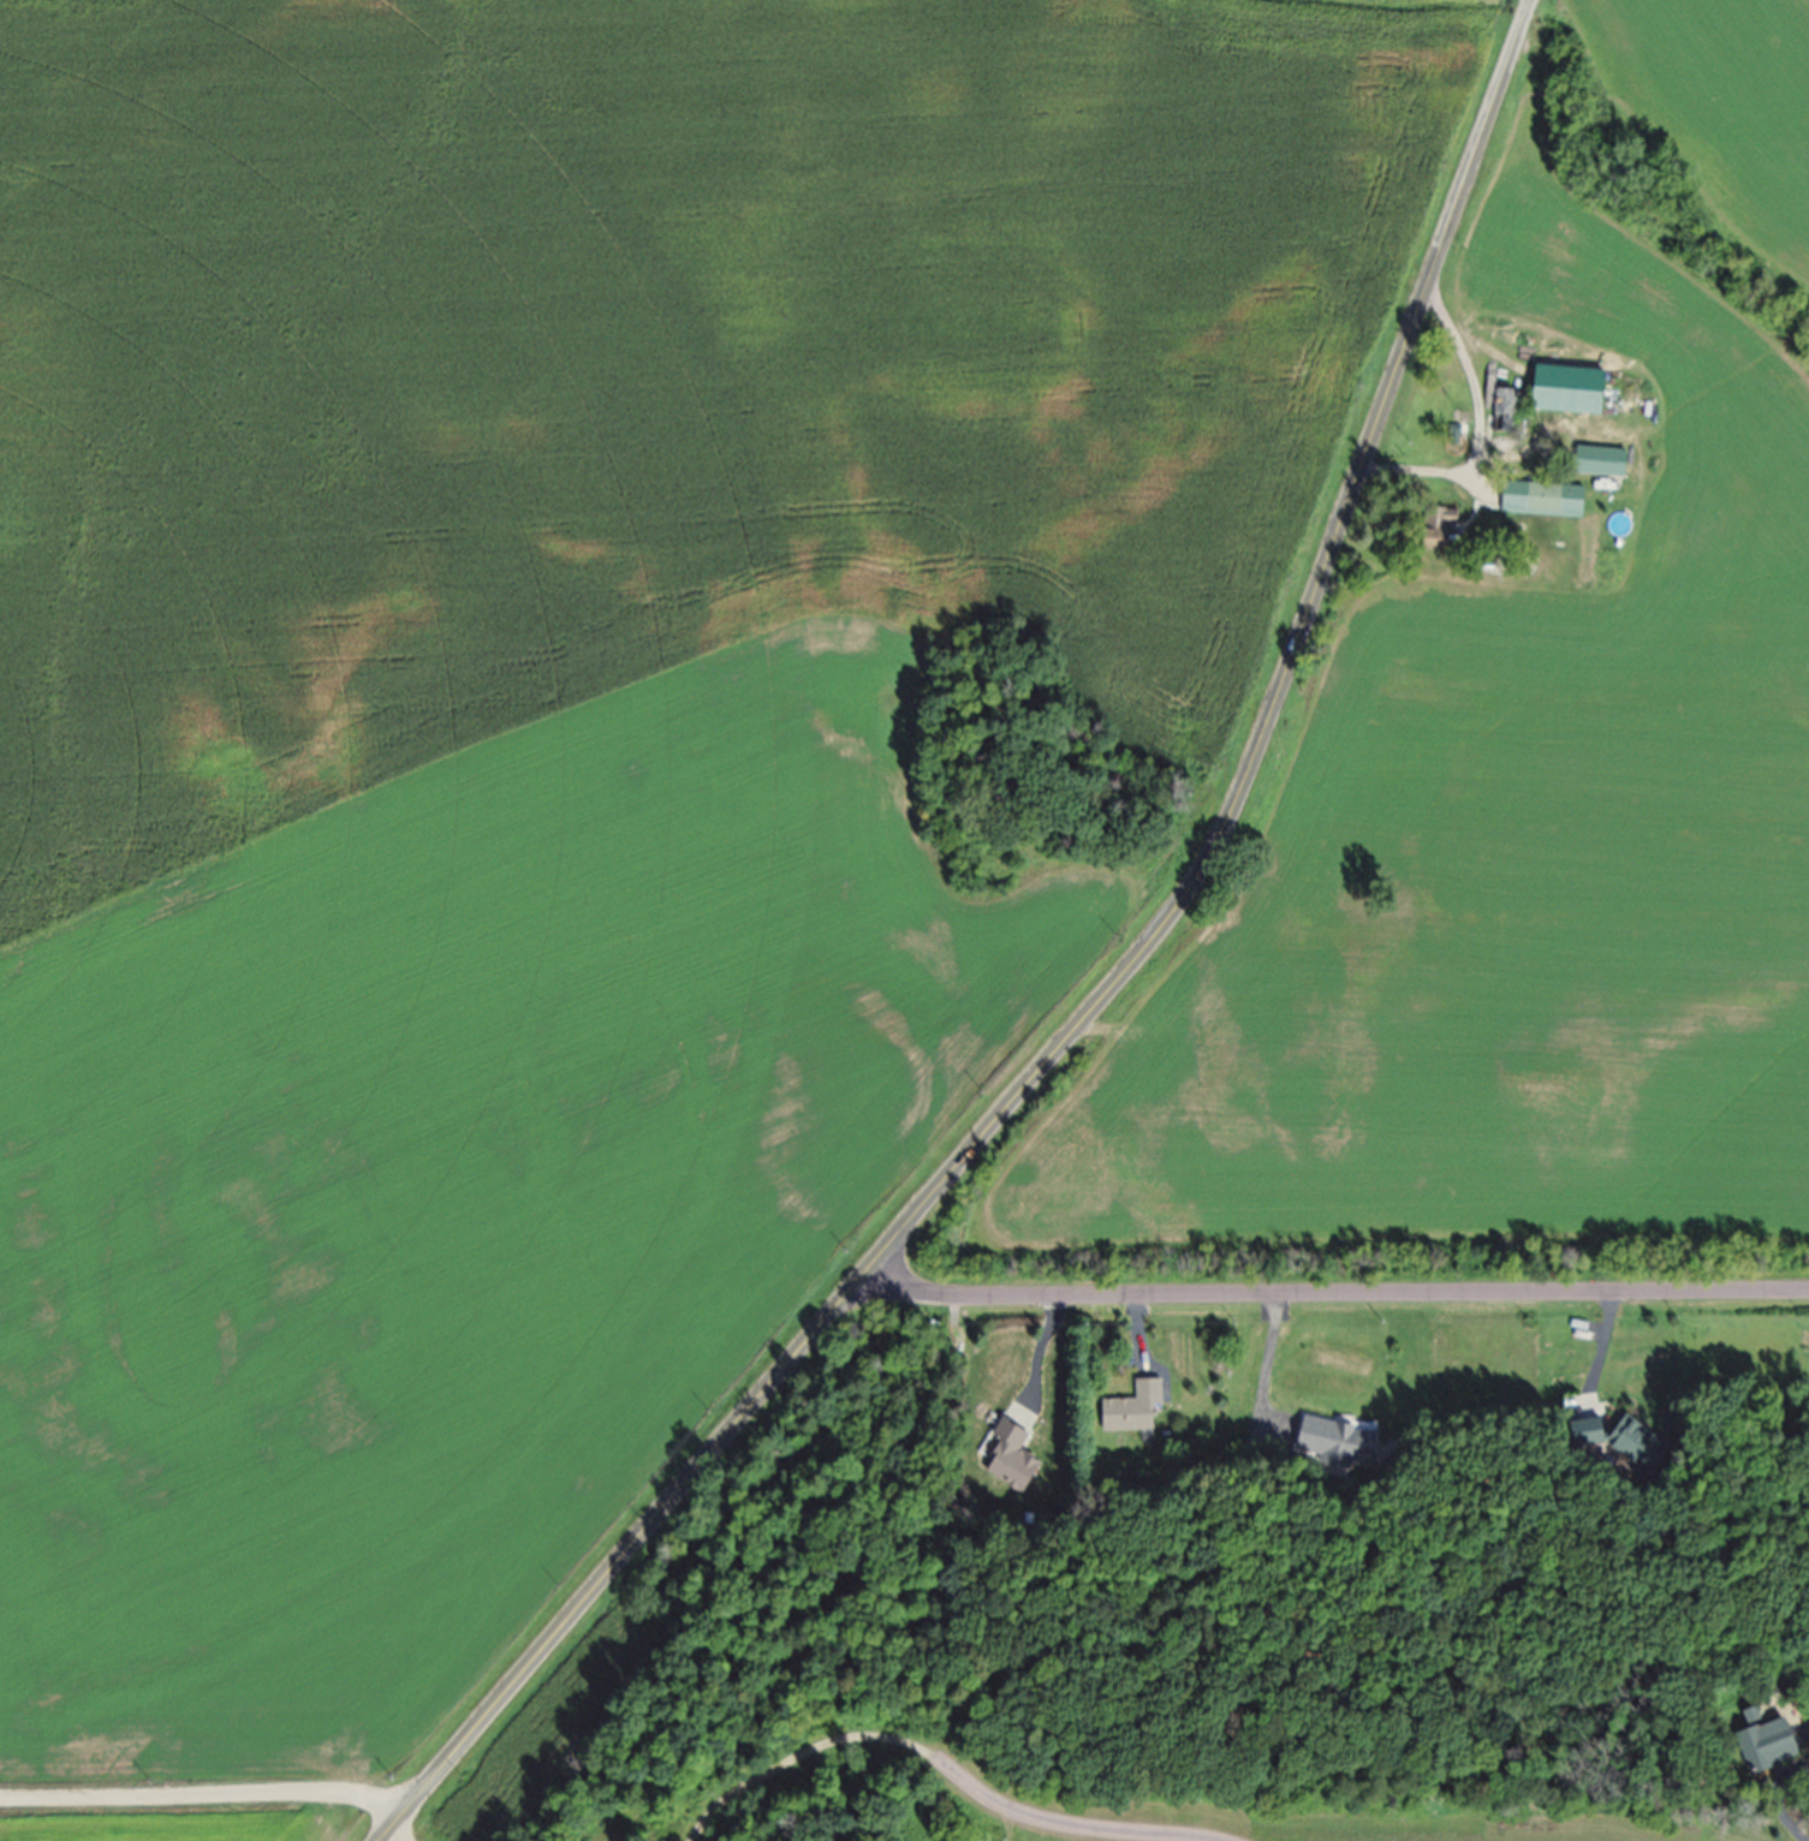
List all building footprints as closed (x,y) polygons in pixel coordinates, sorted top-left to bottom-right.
[(1529,414),(1599,418),(1602,374),(1532,369),(1529,414)] [(1498,436),(1512,437),(1516,394),(1502,393),(1498,436)] [(1558,516),(1558,487),(1523,487),(1523,516),(1558,516)] [(1446,555),(1446,531),(1456,531),(1456,514),(1420,514),(1420,555),(1446,555)] [(1134,1404),(1101,1404),(1101,1435),(1152,1435),(1152,1408),(1160,1408),(1160,1382),(1134,1383),(1134,1404)] [(1571,1452),(1603,1447),(1598,1421),(1567,1426),(1571,1452)] [(1375,1463),(1377,1427),(1299,1423),(1296,1459),(1375,1463)] [(1040,1466),(1020,1456),(1028,1439),(1002,1426),(979,1474),(1025,1496),(1040,1466)] [(1798,1760),(1781,1716),(1736,1733),(1753,1777),(1798,1760)]
